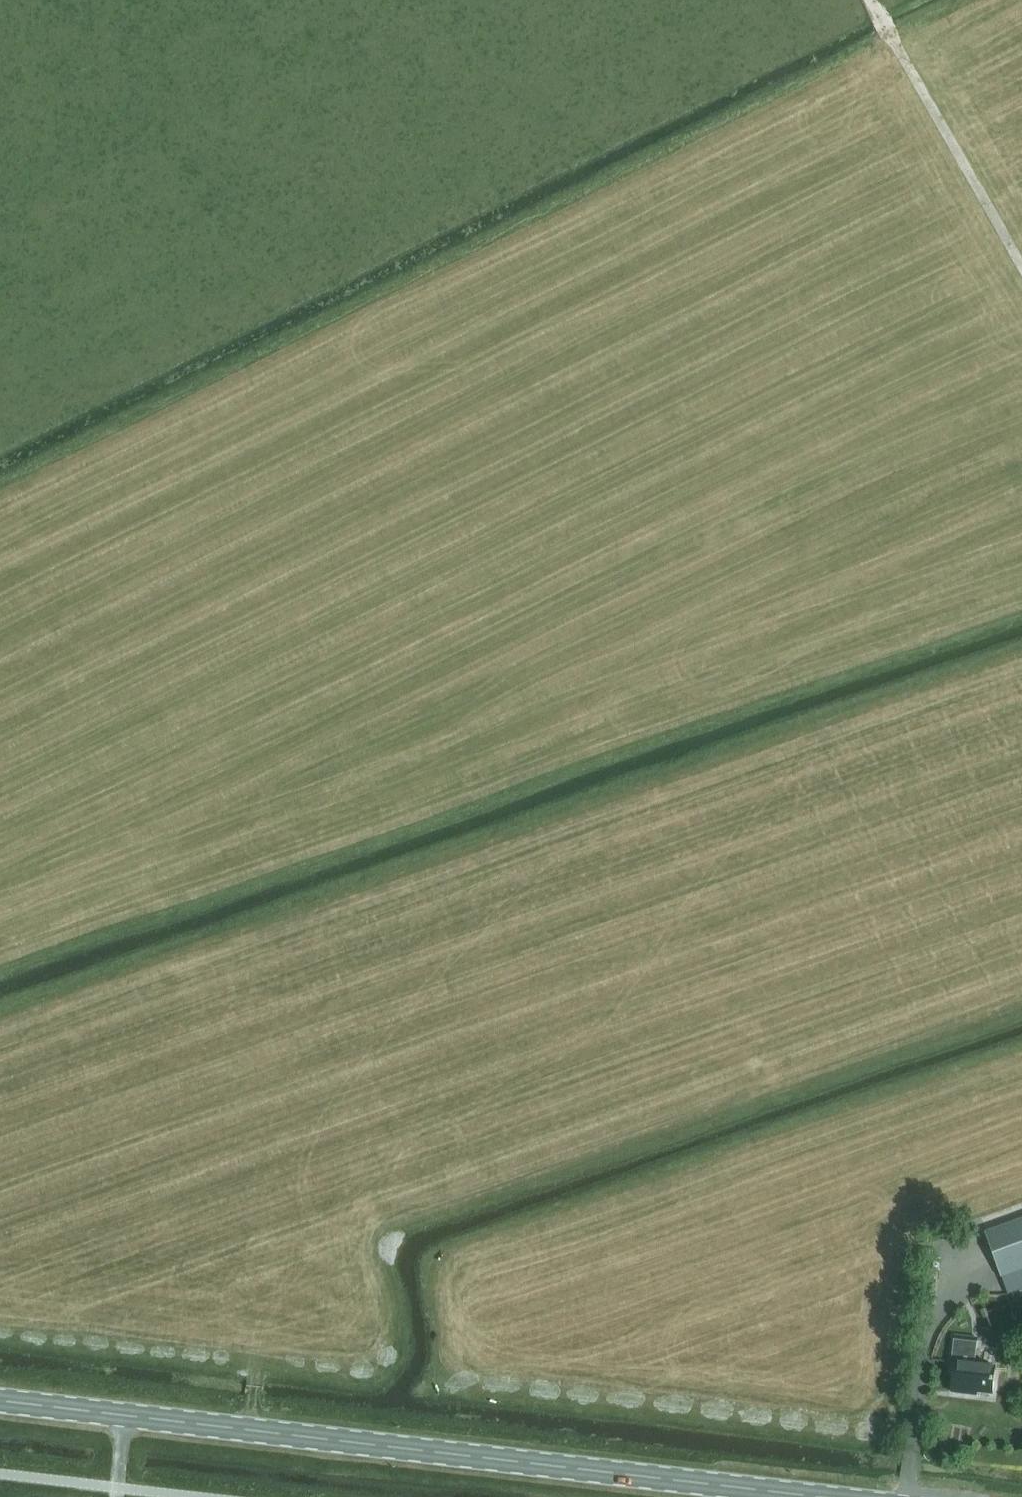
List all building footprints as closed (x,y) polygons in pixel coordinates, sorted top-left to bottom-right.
[(987,1236),(1002,1276),(1003,1279),(1021,1272),(1021,1222),(987,1236)] [(974,1365),(976,1348),(977,1340),(956,1337),(953,1362),(956,1363),(953,1393),(970,1395),(970,1393),(993,1395),(996,1368),(974,1365)]
